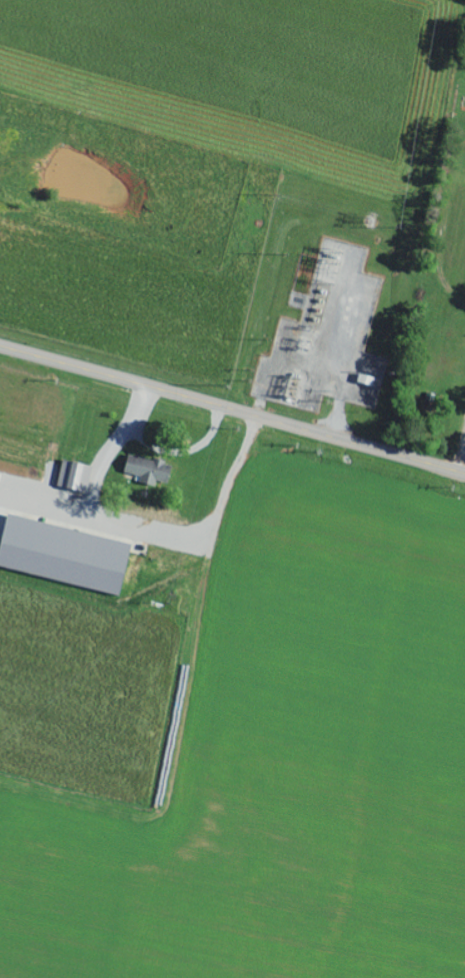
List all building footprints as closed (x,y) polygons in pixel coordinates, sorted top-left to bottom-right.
[(60,448),(49,446),(45,466),(55,469),(60,448)] [(127,455),(122,473),(138,477),(137,483),(165,490),(171,466),(127,455)] [(86,466),(70,463),(64,490),(80,493),(86,466)] [(57,492),(58,469),(44,468),(43,491),(57,492)] [(129,544),(3,516),(0,530),(0,571),(117,596),(129,544)]
